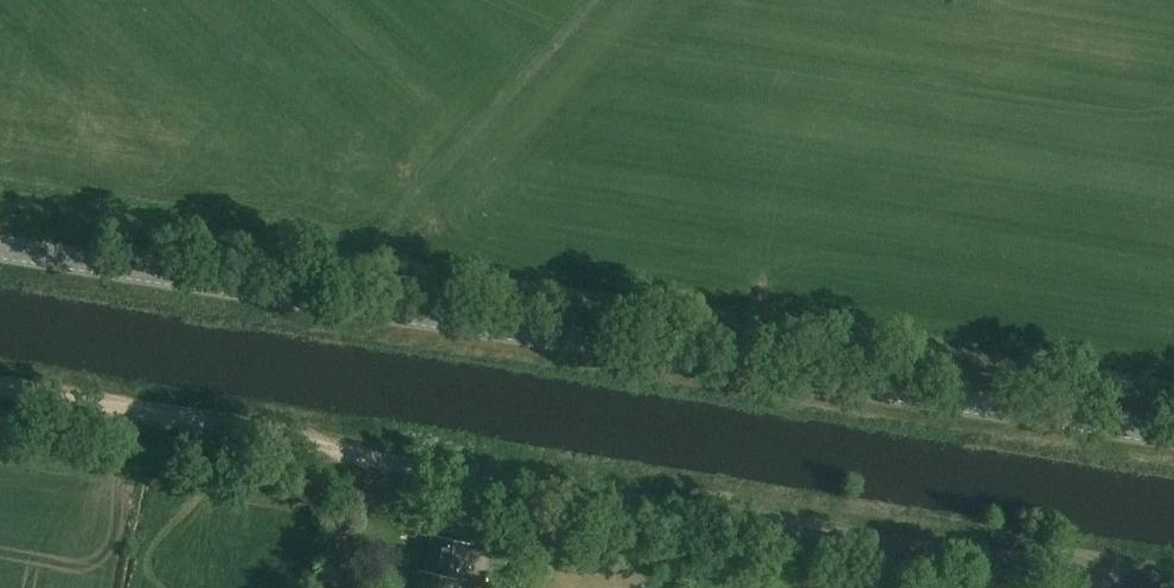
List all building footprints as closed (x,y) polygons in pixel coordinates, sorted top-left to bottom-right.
[(471,544),(433,536),(426,571),(420,570),(416,587),(466,587),(467,580),(463,579),(471,544)]
